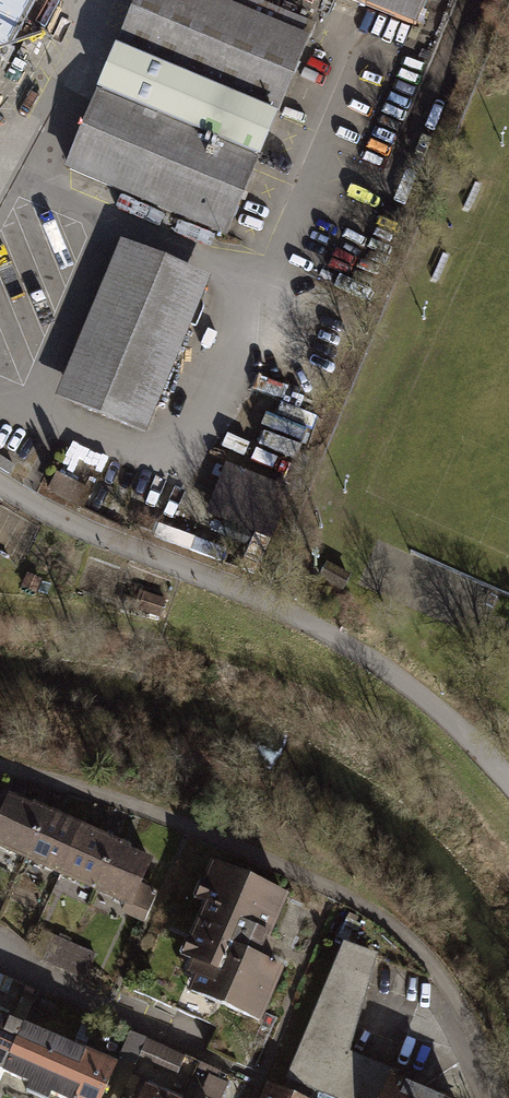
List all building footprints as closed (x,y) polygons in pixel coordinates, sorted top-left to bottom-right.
[(5,64),(40,0),(0,0),(0,62),(5,64)] [(267,0),(141,0),(71,174),(235,240),(323,22),(267,0)] [(423,36),(439,0),(337,0),(423,36)] [(212,281),(125,247),(62,404),(149,439),(212,281)] [(14,365),(0,324),(0,368),(1,370),(14,365)] [(305,441),(318,416),(282,398),(269,423),(305,441)] [(210,510),(274,534),(294,484),(230,459),(210,510)] [(99,596),(78,588),(74,597),(96,605),(99,596)] [(166,600),(145,594),(140,613),(160,619),(166,600)] [(10,800),(0,823),(0,846),(26,858),(47,811),(34,804),(31,809),(10,800)] [(59,816),(47,811),(26,858),(61,873),(80,830),(57,820),(59,816)] [(104,841),(80,830),(61,873),(96,889),(117,843),(105,838),(104,841)] [(129,849),(117,843),(96,889),(128,903),(132,904),(140,887),(151,862),(127,852),(129,849)] [(282,899),(212,869),(205,885),(215,889),(192,942),(203,947),(191,974),(213,984),(207,998),(259,1021),(280,973),(255,962),(282,899)] [(124,911),(145,921),(157,894),(140,887),(132,904),(128,903),(124,911)] [(61,968),(72,944),(53,936),(42,960),(61,968)] [(95,954),(72,944),(61,968),(84,978),(95,954)] [(321,1092),(334,1097),(434,1097),(393,1081),(395,1075),(347,1054),(375,958),(345,946),(281,1095),(270,1090),(266,1097),(318,1097),(321,1092)] [(0,1016),(0,1080),(3,1073),(23,1026),(0,1016)] [(71,1047),(23,1026),(3,1073),(51,1093),(71,1047)] [(139,1057),(147,1039),(131,1032),(120,1057),(136,1064),(139,1057)] [(165,1047),(147,1039),(139,1057),(157,1065),(165,1047)] [(71,1047),(51,1093),(61,1097),(102,1097),(115,1066),(71,1047)] [(230,1078),(206,1069),(197,1092),(212,1097),(223,1097),(230,1078)] [(144,1089),(140,1097),(165,1097),(144,1089)]
